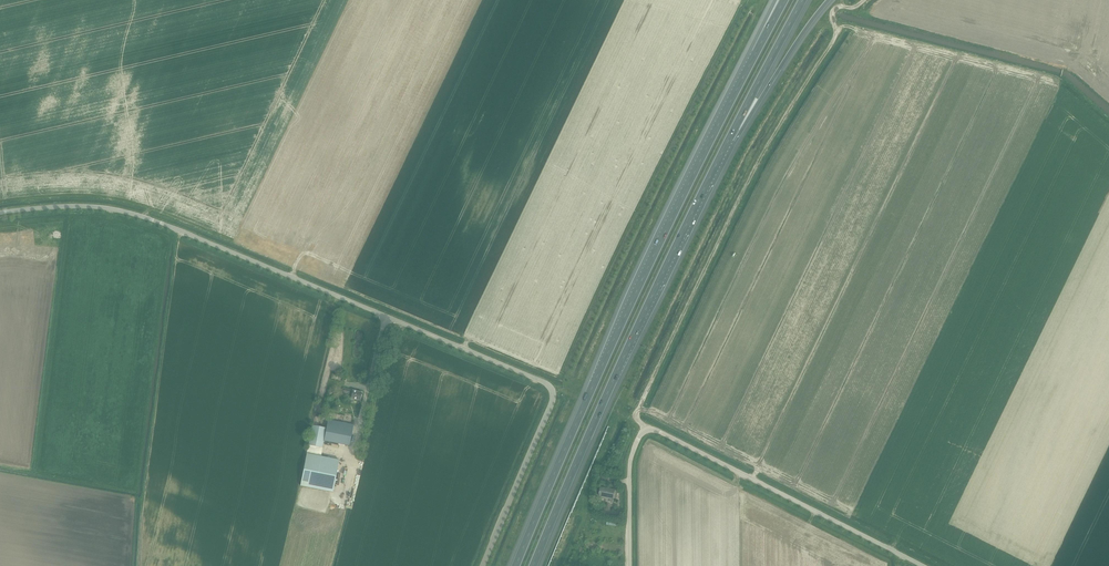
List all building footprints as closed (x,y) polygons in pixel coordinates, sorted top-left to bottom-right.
[(328,377),(342,381),(344,376),(330,372),(328,377)] [(360,400),(360,398),(362,392),(352,390),(352,391),(350,391),(350,390),(344,388),(343,393),(351,395),(350,398),(360,400)] [(338,460),(321,457),(323,448),(322,448),(323,441),(349,446),(353,425),(327,420),(325,428),(312,426),(308,445),(306,454),(300,486),(332,492),(338,460)] [(609,475),(603,474),(601,474),(599,481),(607,483),(609,475)] [(615,490),(609,489),(600,487),(598,496),(613,499),(615,490)]
